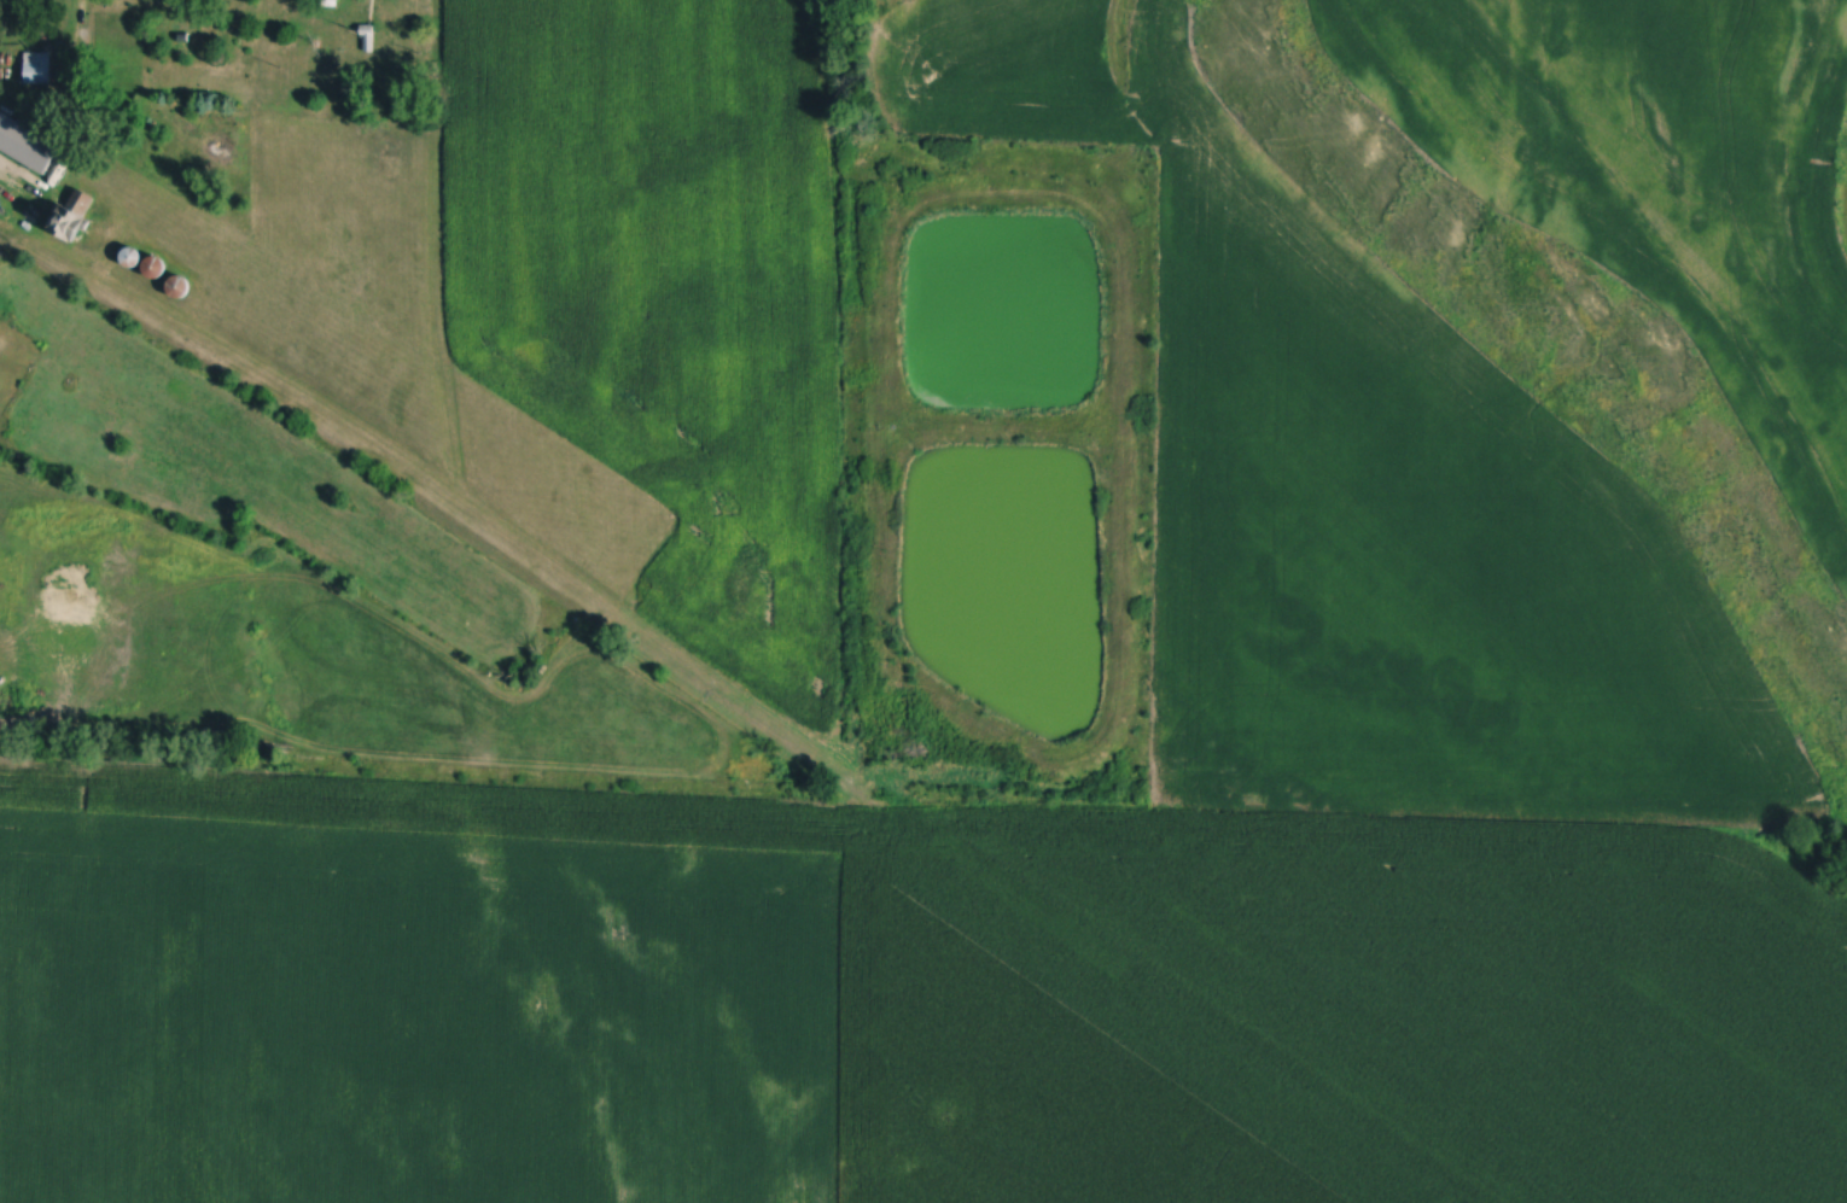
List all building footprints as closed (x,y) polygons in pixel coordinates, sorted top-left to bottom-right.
[(25,54),(25,86),(52,86),(52,54),(25,54)] [(59,205),(49,234),(80,244),(94,198),(76,192),(71,209),(59,205)]
